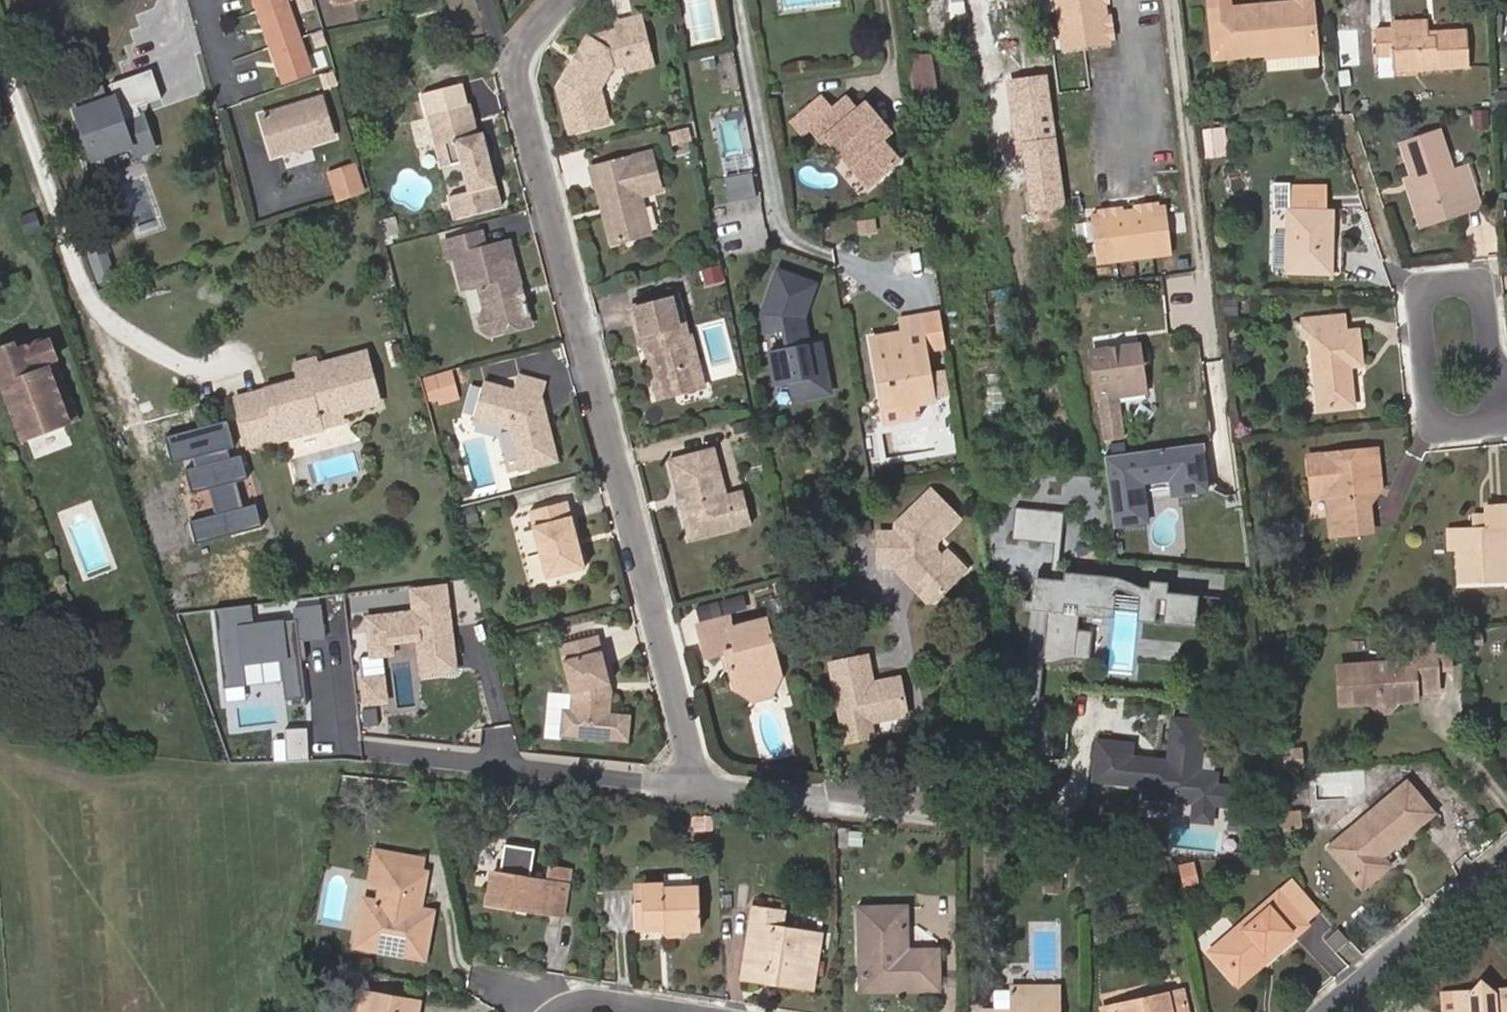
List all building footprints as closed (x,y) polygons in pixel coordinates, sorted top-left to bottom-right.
[(309,72),(285,0),(258,0),(284,80),(309,72)] [(1110,38),(1108,27),(1107,18),(1105,0),(1056,0),(1063,52),(1111,45),(1110,38)] [(1313,3),(1312,0),(1290,0),(1291,5),(1225,10),(1224,0),(1205,0),(1206,12),(1211,61),(1233,59),(1265,56),(1318,51),(1313,3)] [(612,61),(651,52),(643,19),(619,25),(621,32),(592,39),(566,80),(561,89),(573,134),(611,124),(602,90),(614,70),(612,61)] [(1393,37),(1425,36),(1424,22),(1392,24),(1392,30),(1393,37)] [(1463,34),(1425,36),(1393,37),(1392,30),(1376,31),(1378,56),(1394,55),(1396,72),(1465,68),(1463,34)] [(1266,61),(1318,56),(1318,51),(1265,56),(1266,61)] [(612,61),(614,70),(629,73),(655,67),(651,52),(612,61)] [(936,100),(929,55),(909,58),(916,103),(936,100)] [(153,149),(141,114),(138,115),(136,108),(146,105),(160,100),(150,71),(108,86),(113,100),(105,103),(101,91),(69,102),(90,160),(130,146),(133,156),(153,149)] [(1050,75),(1008,80),(1024,213),(1066,208),(1050,75)] [(1494,95),(1495,111),(1506,109),(1506,94),(1494,95)] [(336,137),(324,96),(260,115),(272,156),(336,137)] [(484,165),(490,163),(481,130),(478,131),(469,100),(425,112),(439,165),(459,159),(466,158),(473,186),(467,188),(446,194),(452,216),(500,204),(492,172),(486,174),(484,165)] [(880,131),(863,109),(860,112),(849,100),(834,112),(824,100),(796,123),(806,136),(813,130),(824,144),(829,139),(863,180),(873,171),(880,179),(899,162),(881,140),(879,141),(874,135),(880,131)] [(146,106),(146,105),(136,108),(138,115),(141,114),(142,113),(143,113),(144,112),(144,111),(145,110),(145,109),(146,108),(146,107),(146,106)] [(868,105),(863,109),(880,131),(874,135),(879,141),(881,140),(891,133),(868,105)] [(752,147),(747,111),(721,114),(727,151),(752,147)] [(1473,112),(1474,131),(1487,130),(1485,111),(1473,112)] [(691,131),(671,135),(674,146),(693,142),(691,131)] [(1414,206),(1472,185),(1466,168),(1452,172),(1437,131),(1400,145),(1411,176),(1404,179),(1414,206)] [(1220,133),(1202,134),(1204,158),(1222,156),(1220,133)] [(730,199),(762,192),(753,148),(721,155),(730,199)] [(609,215),(602,216),(608,241),(646,231),(636,191),(658,186),(649,150),(587,167),(591,183),(594,182),(600,204),(606,204),(609,215)] [(466,158),(459,159),(467,188),(473,186),(466,158)] [(492,172),(490,163),(484,165),(486,174),(492,172)] [(357,166),(328,175),(337,201),(365,192),(357,166)] [(873,171),(863,180),(870,188),(880,179),(873,171)] [(1422,227),(1479,206),(1472,185),(1414,206),(1422,227)] [(1330,274),(1331,212),(1322,212),(1323,192),(1290,191),(1289,210),(1287,273),(1330,274)] [(600,204),(602,216),(609,215),(606,204),(600,204)] [(1165,204),(1157,205),(1146,207),(1136,209),(1122,211),(1110,212),(1099,214),(1091,215),(1098,264),(1172,253),(1165,204)] [(396,221),(385,224),(388,237),(400,234),(396,221)] [(517,293),(522,288),(510,241),(488,247),(482,231),(445,241),(450,257),(456,256),(465,287),(478,283),(486,309),(479,317),(482,329),(493,334),(531,324),(528,314),(531,312),(529,303),(526,304),(525,301),(520,301),(517,293)] [(822,282),(776,263),(756,313),(769,386),(794,382),(797,401),(834,395),(825,340),(810,342),(807,321),(822,282)] [(700,270),(703,283),(717,280),(713,267),(700,270)] [(525,301),(522,288),(517,293),(520,301),(525,301)] [(691,290),(676,294),(681,312),(696,308),(691,290)] [(681,312),(676,294),(630,305),(639,342),(645,346),(653,344),(657,355),(654,361),(659,379),(664,395),(699,386),(693,364),(699,359),(693,334),(688,335),(681,312)] [(1237,316),(1238,301),(1222,301),(1223,316),(1237,316)] [(1312,338),(1320,411),(1354,407),(1349,367),(1361,365),(1357,332),(1345,333),(1343,317),(1303,321),(1305,339),(1312,338)] [(873,322),(862,324),(868,362),(864,362),(867,378),(871,377),(877,377),(882,376),(876,336),(873,322)] [(882,376),(877,377),(882,407),(932,399),(920,328),(876,336),(882,376)] [(55,359),(58,358),(52,340),(47,342),(45,337),(17,347),(15,342),(0,348),(0,379),(24,443),(79,422),(64,383),(56,386),(49,368),(53,366),(51,361),(55,359)] [(653,344),(645,346),(650,363),(654,361),(657,355),(653,344)] [(1113,387),(1144,383),(1138,345),(1090,352),(1103,442),(1121,439),(1115,398),(1113,387)] [(366,350),(334,359),(349,412),(380,403),(366,350)] [(322,371),(320,364),(318,357),(295,364),(300,378),(322,371)] [(64,383),(55,359),(51,361),(53,366),(49,368),(56,386),(64,383)] [(349,412),(334,359),(320,364),(322,371),(300,378),(265,387),(277,430),(342,411),(343,414),(349,412)] [(693,364),(699,386),(706,384),(699,359),(693,364)] [(524,448),(519,457),(522,468),(559,457),(551,426),(542,423),(541,415),(547,412),(543,395),(547,380),(520,372),(516,387),(485,379),(474,416),(511,428),(519,431),(524,448)] [(438,378),(427,381),(433,402),(443,399),(438,378)] [(664,395),(659,379),(653,381),(657,397),(664,395)] [(1145,394),(1144,383),(1113,387),(1115,398),(1145,394)] [(932,399),(882,407),(884,421),(934,413),(932,399)] [(342,411),(277,430),(280,441),(345,422),(343,414),(342,411)] [(542,423),(551,426),(547,412),(541,415),(542,423)] [(750,423),(737,425),(739,436),(752,433),(750,423)] [(511,428),(519,457),(524,448),(519,431),(511,428)] [(726,492),(711,444),(667,458),(676,490),(671,492),(676,507),(680,506),(689,538),(751,520),(743,487),(726,492)] [(1204,444),(1109,457),(1119,525),(1152,520),(1146,484),(1169,481),(1171,497),(1211,491),(1204,444)] [(1379,490),(1376,452),(1310,458),(1313,498),(1327,496),(1331,537),(1371,533),(1367,491),(1379,490)] [(962,521),(934,493),(898,527),(898,535),(882,535),(881,537),(882,564),(893,565),(930,601),(938,602),(963,576),(944,558),(939,552),(939,543),(957,525),(962,521)] [(574,536),(578,535),(569,499),(531,510),(549,575),(586,565),(581,545),(576,546),(574,536)] [(1013,535),(1062,538),(1064,507),(1016,503),(1013,535)] [(479,507),(465,510),(468,526),(482,523),(479,507)] [(1459,549),(1461,583),(1506,580),(1506,542),(1505,508),(1487,508),(1487,513),(1488,529),(1471,530),(1457,530),(1459,549)] [(1487,513),(1471,514),(1471,530),(1488,529),(1487,513)] [(1449,549),(1459,549),(1457,530),(1448,531),(1449,549)] [(951,553),(944,558),(963,576),(968,571),(951,553)] [(1047,608),(1043,653),(1111,658),(1110,669),(1139,671),(1143,619),(1189,622),(1192,591),(1165,589),(1166,580),(1025,570),(1023,606),(1047,608)] [(448,579),(406,583),(408,606),(361,611),(366,653),(414,648),(416,673),(457,669),(448,579)] [(737,683),(780,670),(765,614),(732,623),(729,613),(698,622),(707,654),(719,651),(726,649),(731,666),(737,683)] [(605,680),(610,679),(597,631),(556,640),(568,689),(568,706),(560,706),(559,730),(627,736),(630,713),(609,711),(611,687),(605,687),(605,680)] [(1435,644),(1436,671),(1450,670),(1448,643),(1435,644)] [(1412,662),(1347,666),(1350,705),(1368,704),(1380,715),(1387,715),(1399,701),(1416,701),(1416,694),(1437,692),(1436,671),(1435,644),(1410,646),(1412,662)] [(726,649),(719,651),(724,668),(731,666),(726,649)] [(871,658),(833,665),(848,744),(877,739),(875,725),(910,718),(903,679),(877,684),(871,658)] [(1350,705),(1347,666),(1337,666),(1340,705),(1350,705)] [(773,690),(780,670),(737,683),(753,696),(773,690)] [(1097,733),(1092,779),(1143,784),(1142,796),(1190,801),(1188,817),(1210,820),(1216,768),(1201,767),(1206,719),(1169,715),(1165,753),(1134,750),(1136,737),(1097,733)] [(277,756),(308,757),(308,725),(277,724),(277,756)] [(1433,813),(1408,783),(1347,835),(1346,833),(1329,847),(1331,849),(1363,887),(1389,865),(1383,856),(1433,813)] [(1298,810),(1281,812),(1283,827),(1300,825),(1298,810)] [(712,818),(698,818),(699,831),(713,831),(712,818)] [(1300,825),(1283,827),(1284,836),(1301,834),(1300,825)] [(499,866),(538,870),(540,844),(501,841),(499,866)] [(385,866),(388,851),(376,849),(370,882),(382,884),(385,866)] [(420,920),(421,910),(427,873),(429,858),(388,851),(385,866),(382,884),(379,904),(365,902),(357,947),(425,959),(431,924),(431,922),(420,920)] [(1066,864),(1049,862),(1047,893),(1064,894),(1066,864)] [(1168,864),(1153,867),(1155,878),(1171,875),(1168,864)] [(1192,878),(1189,864),(1176,866),(1179,881),(1192,878)] [(552,883),(492,874),(488,904),(563,916),(568,885),(569,873),(554,870),(552,883)] [(1294,881),(1214,950),(1239,979),(1264,957),(1268,960),(1295,936),(1308,925),(1305,922),(1319,910),(1294,881)] [(700,931),(698,889),(665,890),(665,884),(634,885),(635,911),(645,910),(647,925),(667,924),(667,931),(700,931)] [(767,971),(815,979),(822,937),(782,930),(785,914),(754,909),(743,978),(766,981),(767,971)] [(901,982),(901,990),(940,989),(939,950),(908,950),(906,909),(861,910),(862,983),(901,982)] [(432,912),(421,910),(420,920),(431,922),(432,912)] [(1308,925),(1295,936),(1296,937),(1309,927),(1308,925)] [(1350,941),(1339,929),(1327,939),(1337,951),(1350,941)] [(1214,950),(1211,952),(1240,985),(1268,960),(1264,957),(1239,979),(1214,950)] [(813,989),(815,979),(767,971),(766,981),(813,989)] [(1482,978),(1470,992),(1456,993),(1443,994),(1444,1011),(1457,1011),(1506,1011),(1506,990),(1497,991),(1482,978)] [(862,990),(901,990),(901,982),(862,983),(862,990)] [(981,1011),(1061,1011),(1061,986),(1010,987),(1010,991),(995,992),(995,1010),(981,1011)] [(1109,1006),(1111,1011),(1190,1011),(1185,990),(1109,1006)] [(409,1002),(361,993),(359,1008),(371,1010),(370,1011),(407,1011),(409,1002)] [(409,1002),(407,1011),(417,1011),(419,1004),(409,1002)]
